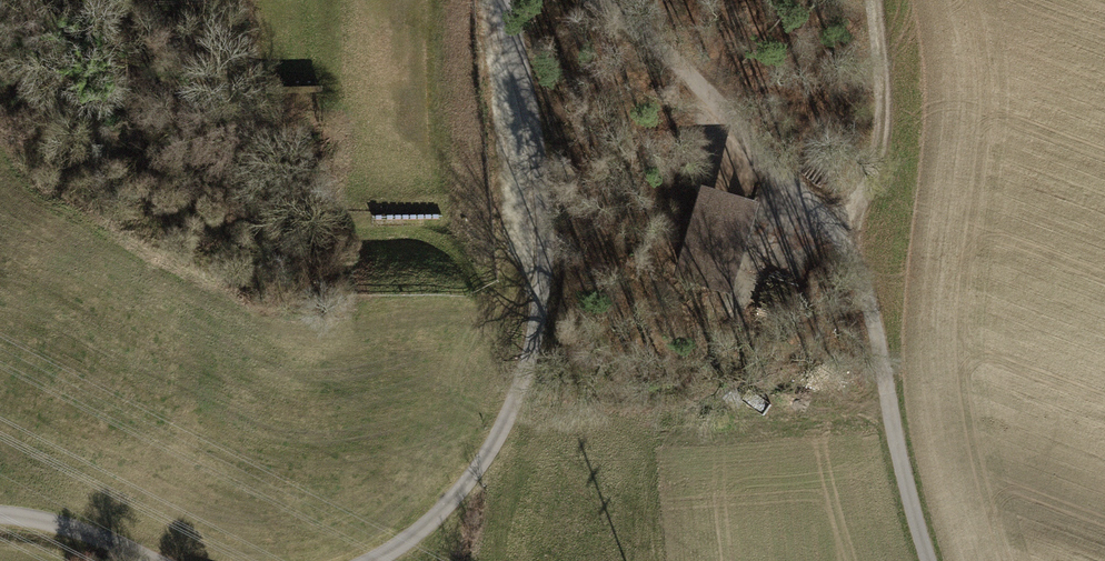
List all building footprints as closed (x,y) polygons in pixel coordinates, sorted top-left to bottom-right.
[(749,272),(769,211),(712,193),(683,285),(710,294),(720,263),(749,272)]
